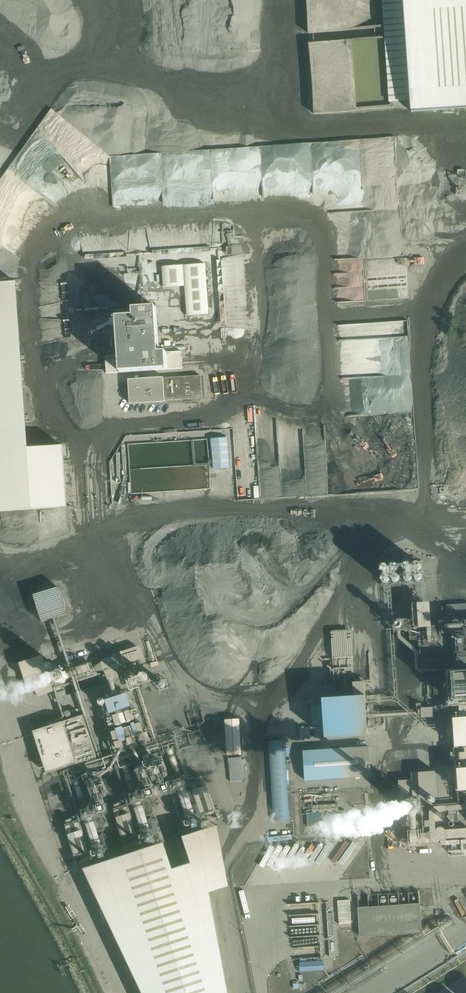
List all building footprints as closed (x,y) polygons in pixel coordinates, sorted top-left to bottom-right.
[(414,100),(465,97),(465,0),(408,0),(414,100)] [(367,302),(410,299),(407,257),(364,260),(367,302)] [(208,314),(205,264),(161,267),(163,287),(184,286),(186,316),(208,314)] [(68,508),(63,446),(30,448),(19,290),(0,292),(0,513),(68,508)] [(118,355),(106,356),(107,373),(183,368),(182,351),(161,352),(158,309),(132,311),(133,318),(115,319),(118,351),(118,355)] [(385,322),(385,335),(409,335),(408,321),(385,322)] [(203,376),(129,381),(130,405),(204,400),(203,376)] [(228,438),(211,439),(213,469),(230,468),(228,438)] [(407,440),(407,488),(417,488),(418,440),(407,440)] [(423,564),(382,560),(380,583),(421,586),(423,564)] [(36,593),(41,620),(67,615),(62,588),(36,593)] [(44,655),(20,662),(27,685),(34,683),(38,696),(54,691),(44,655)] [(107,700),(111,713),(133,706),(128,693),(107,700)] [(366,697),(323,699),(325,739),(368,736),(366,697)] [(47,774),(97,758),(83,716),(33,732),(47,774)] [(453,718),(459,802),(435,804),(435,796),(438,796),(436,770),(412,772),(412,779),(400,780),(403,824),(409,824),(409,832),(402,832),(402,844),(442,842),(442,845),(449,844),(449,851),(463,850),(463,843),(465,843),(465,827),(437,829),(436,811),(465,809),(465,717),(453,718)] [(242,755),(239,718),(225,719),(227,756),(242,755)] [(290,821),(284,740),(269,741),(274,822),(290,821)] [(369,747),(303,751),(306,782),(371,778),(369,747)] [(303,760),(292,761),(292,786),(303,785),(303,760)] [(209,888),(227,882),(216,824),(180,835),(189,860),(170,865),(162,841),(82,866),(142,992),(229,992),(209,888)] [(350,902),(337,903),(339,926),(351,925),(350,902)] [(421,903),(358,907),(360,935),(423,930),(421,903)]
